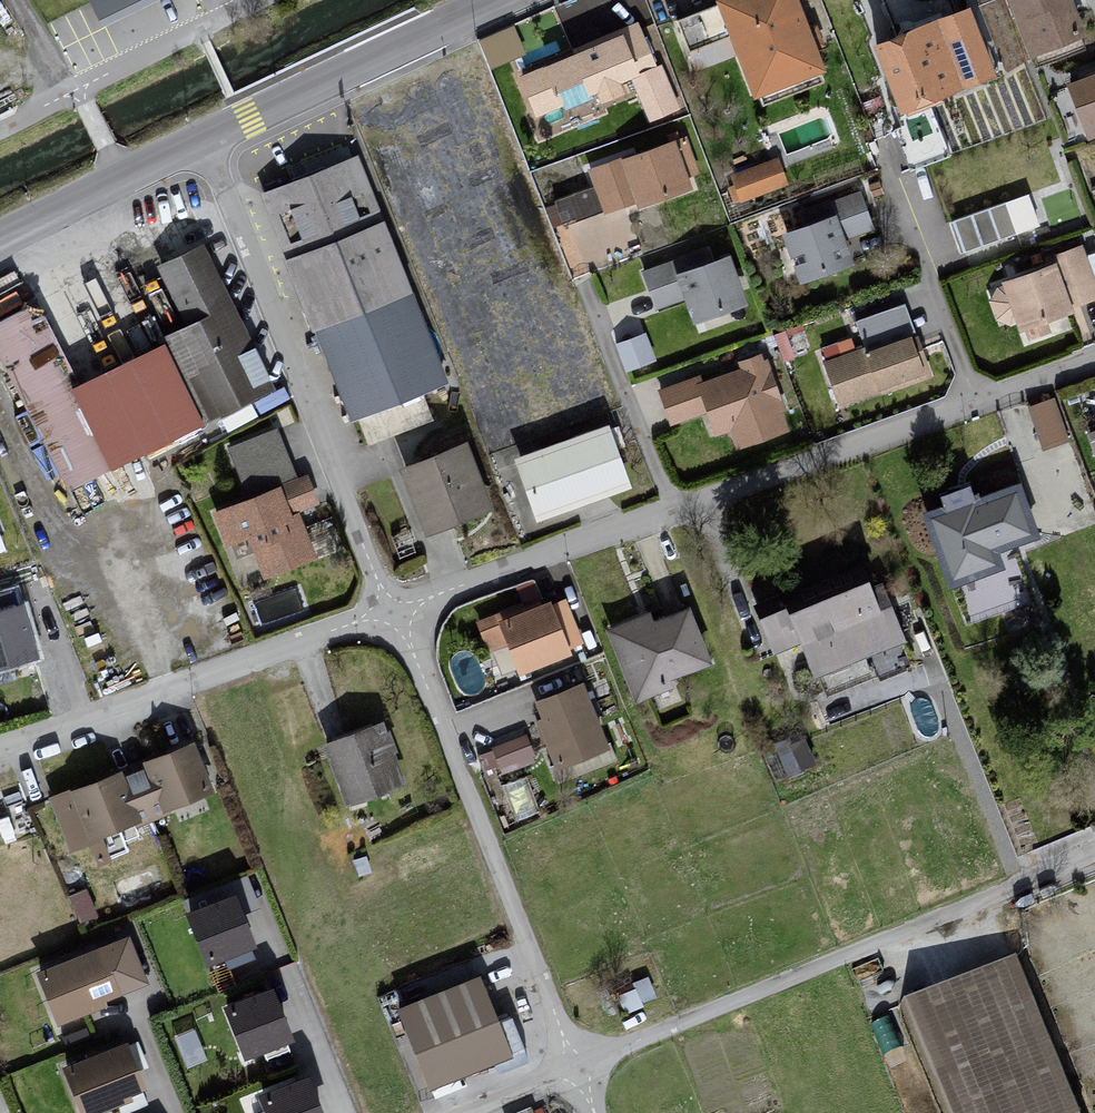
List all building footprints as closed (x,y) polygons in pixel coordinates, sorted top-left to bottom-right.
[(103,27),(158,0),(90,0),(103,27)] [(670,23),(690,78),(733,62),(750,108),(822,81),(792,0),(732,0),(670,23)] [(1027,67),(1086,46),(1070,0),(1003,0),(1027,67)] [(966,9),(870,44),(894,118),(995,81),(966,9)] [(650,27),(517,80),(529,110),(523,114),(539,147),(610,120),(606,112),(637,101),(648,130),(689,117),(650,27)] [(1066,84),(1088,143),(1094,141),(1094,73),(1066,84)] [(687,140),(588,173),(603,218),(629,209),(632,212),(690,193),(686,181),(701,178),(687,140)] [(780,152),(727,171),(737,199),(790,180),(780,152)] [(357,159),(262,197),(351,423),(446,386),(357,159)] [(803,214),(808,229),(835,221),(845,248),(876,236),(862,194),(803,214)] [(1028,194),(948,222),(959,253),(1039,225),(1028,194)] [(629,209),(603,218),(557,233),(574,286),(586,272),(643,256),(632,212),(629,209)] [(808,229),(777,239),(797,287),(852,270),(845,248),(835,221),(808,229)] [(1001,281),(1002,285),(997,287),(988,301),(995,320),(1010,326),(1016,324),(1019,332),(1024,330),(1028,341),(1051,333),(1048,322),(1074,312),(1073,307),(1094,299),(1094,279),(1082,244),(1043,257),(1046,265),(1001,281)] [(155,271),(189,337),(78,393),(37,311),(0,329),(0,362),(68,498),(276,394),(203,247),(155,271)] [(655,316),(681,304),(672,279),(700,269),(696,259),(642,276),(655,316)] [(700,269),(672,279),(681,304),(690,329),(747,310),(730,259),(700,269)] [(865,347),(823,362),(839,408),(930,376),(905,303),(855,320),(865,347)] [(617,338),(627,366),(657,355),(647,327),(617,338)] [(730,431),(736,448),(789,430),(783,412),(786,411),(767,358),(764,359),(761,352),(737,361),(740,368),(703,381),(701,374),(657,390),(669,425),(705,412),(714,437),(730,431)] [(1056,392),(1028,402),(1044,446),(1072,436),(1056,392)] [(244,501),(208,516),(239,589),(313,558),(296,520),(332,505),(296,419),(222,450),(244,501)] [(605,427),(510,461),(534,527),(629,492),(605,427)] [(1085,438),(1094,467),(1094,436),(1085,438)] [(463,443),(394,471),(422,539),(491,511),(463,443)] [(981,491),(924,511),(952,590),(1010,570),(1003,551),(1040,538),(1022,486),(984,499),(981,491)] [(870,578),(750,622),(797,689),(906,647),(870,578)] [(565,601),(474,625),(486,655),(508,646),(518,677),(566,659),(564,653),(579,648),(565,601)] [(0,613),(0,672),(34,663),(18,608),(0,613)] [(648,615),(601,632),(629,707),(667,694),(665,686),(710,669),(686,610),(651,626),(648,615)] [(582,685),(529,709),(554,787),(612,765),(582,685)] [(382,727),(321,749),(342,808),(403,786),(382,727)] [(477,746),(483,770),(536,756),(530,732),(477,746)] [(193,745),(139,766),(159,813),(208,794),(193,745)] [(120,773),(67,794),(86,845),(136,824),(120,773)] [(256,946),(236,893),(185,912),(205,965),(256,946)] [(129,935),(34,973),(54,1026),(107,1005),(105,1001),(149,983),(129,935)] [(902,1007),(943,1112),(1077,1112),(1017,958),(902,1007)] [(476,977),(388,1011),(419,1091),(507,1057),(476,977)] [(294,1040),(273,986),(223,1006),(244,1060),(294,1040)] [(187,1061),(206,1054),(196,1025),(176,1032),(187,1061)] [(61,1067),(79,1112),(98,1112),(133,1100),(131,1095),(146,1089),(127,1041),(61,1067)] [(309,1074),(258,1094),(265,1112),(324,1112),(309,1074)] [(536,1104),(512,1112),(539,1112),(536,1104)]
